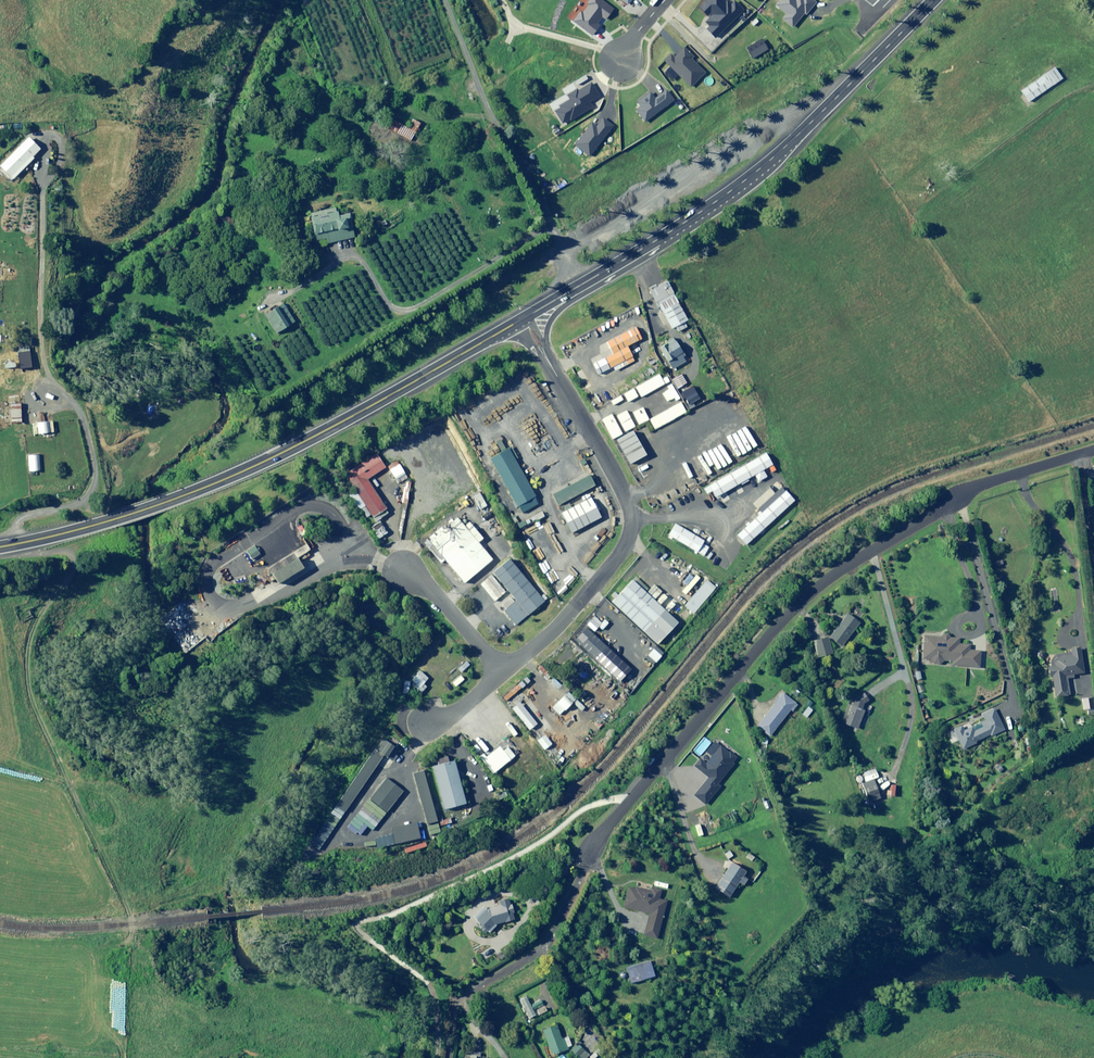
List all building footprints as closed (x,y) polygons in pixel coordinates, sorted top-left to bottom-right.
[(1027,101),(1061,79),(1054,69),(1020,91),(1027,101)] [(27,138),(0,165),(0,167),(11,179),(39,150),(27,138)] [(336,212),(334,208),(308,215),(314,241),(317,240),(318,246),(353,237),(347,214),(340,215),(336,212)] [(680,320),(671,303),(655,312),(665,329),(680,320)] [(293,322),(281,304),(263,316),(275,334),(293,322)] [(628,326),(597,342),(604,354),(622,345),(635,339),(628,326)] [(668,339),(653,348),(666,369),(681,360),(668,339)] [(622,345),(604,354),(595,359),(600,370),(627,356),(622,345)] [(635,387),(640,397),(664,384),(665,386),(669,384),(663,373),(635,387)] [(680,374),(671,379),(676,389),(685,384),(680,374)] [(637,397),(633,389),(623,394),(627,402),(637,397)] [(686,412),(681,402),(649,420),(655,429),(686,412)] [(21,423),(21,405),(9,405),(9,423),(21,423)] [(647,420),(642,408),(632,413),(638,425),(647,420)] [(634,427),(626,411),(615,416),(624,432),(634,427)] [(621,434),(611,414),(600,420),(611,439),(621,434)] [(626,431),(608,442),(622,467),(640,456),(626,431)] [(527,504),(500,450),(479,460),(507,514),(527,504)] [(379,465),(371,453),(338,474),(367,516),(381,507),(362,477),(379,465)] [(753,456),(701,486),(708,497),(759,466),(753,456)] [(407,478),(399,464),(389,471),(397,484),(407,478)] [(582,474),(540,495),(546,507),(588,486),(582,474)] [(475,486),(468,475),(458,481),(465,492),(475,486)] [(775,492),(728,535),(737,545),(784,502),(775,492)] [(486,506),(479,493),(472,497),(479,510),(486,506)] [(581,499),(552,513),(562,533),(591,518),(581,499)] [(485,557),(451,517),(421,542),(455,582),(485,557)] [(697,538),(669,521),(661,535),(689,552),(697,538)] [(246,546),(237,552),(243,561),(252,555),(246,546)] [(289,558),(261,577),(266,586),(295,567),(289,558)] [(537,600),(503,560),(486,574),(508,601),(499,608),(510,622),(537,600)] [(699,578),(679,564),(672,575),(692,588),(699,578)] [(650,644),(670,623),(623,580),(603,602),(650,644)] [(708,589),(699,580),(677,605),(686,613),(708,589)] [(838,645),(840,647),(858,623),(846,614),(832,633),(822,638),(811,641),(816,658),(831,654),(829,650),(838,645)] [(600,642),(580,624),(567,639),(587,656),(600,642)] [(951,662),(951,666),(978,668),(979,651),(968,651),(969,645),(958,644),(958,639),(950,638),(950,637),(949,636),(949,635),(948,634),(947,634),(946,633),(945,633),(944,633),(943,633),(942,633),(941,634),(941,635),(940,635),(940,636),(940,637),(922,636),(921,660),(929,660),(929,662),(930,663),(930,664),(931,664),(932,665),(933,666),(934,666),(935,666),(936,666),(938,666),(939,665),(940,665),(940,664),(941,663),(942,662),(942,661),(951,662)] [(627,648),(620,641),(614,647),(622,654),(627,648)] [(1083,673),(1078,647),(1069,649),(1070,653),(1049,656),(1051,667),(1046,668),(1048,678),(1050,677),(1054,698),(1069,696),(1066,680),(1072,679),(1072,675),(1083,673)] [(615,656),(608,649),(604,653),(612,660),(615,656)] [(607,664),(601,658),(596,662),(603,669),(607,664)] [(600,681),(579,662),(567,675),(588,694),(600,681)] [(799,693),(795,689),(790,694),(795,698),(799,693)] [(796,704),(782,692),(773,703),(775,704),(756,727),(768,737),(790,709),(791,710),(796,704)] [(863,694),(851,702),(848,701),(842,718),(845,719),(844,724),(856,729),(863,710),(869,702),(863,694)] [(528,725),(510,704),(503,709),(521,730),(528,725)] [(978,723),(972,726),(963,731),(960,726),(951,730),(961,750),(975,744),(974,742),(989,735),(989,737),(1003,730),(993,709),(981,715),(984,721),(978,723)] [(392,748),(373,735),(326,807),(335,813),(373,757),(382,763),(392,748)] [(550,744),(544,736),(536,741),(543,750),(550,744)] [(470,757),(483,773),(501,758),(491,746),(481,755),(477,751),(470,757)] [(458,803),(447,761),(423,767),(434,809),(458,803)] [(428,821),(415,772),(405,774),(418,824),(428,821)] [(393,789),(376,777),(360,800),(377,811),(393,789)] [(879,798),(873,780),(861,784),(867,802),(879,798)] [(506,796),(503,791),(494,795),(497,800),(506,796)] [(702,835),(698,825),(693,826),(697,837),(702,835)] [(731,856),(728,851),(723,855),(726,859),(731,856)] [(753,858),(747,853),(744,857),(750,862),(753,858)] [(714,877),(719,881),(714,888),(727,898),(738,882),(742,885),(746,880),(741,876),(744,872),(731,863),(723,874),(718,871),(714,877)] [(660,890),(650,888),(649,892),(628,886),(622,907),(647,914),(641,936),(655,939),(665,902),(658,900),(660,890)] [(514,920),(508,898),(498,901),(499,906),(488,909),(484,912),(481,909),(473,916),(476,919),(475,921),(486,932),(493,925),(514,920)] [(654,977),(649,961),(625,968),(630,984),(654,977)] [(519,1001),(522,1008),(519,1009),(522,1013),(524,1012),(529,1022),(534,1020),(533,1018),(546,1011),(541,1000),(529,1005),(526,998),(519,1001)] [(546,1045),(548,1051),(550,1056),(566,1050),(565,1048),(569,1046),(566,1037),(560,1040),(555,1026),(541,1032),(546,1045)] [(575,1044),(565,1056),(566,1057),(571,1057),(573,1056),(575,1057),(586,1057),(588,1056),(575,1044)]
